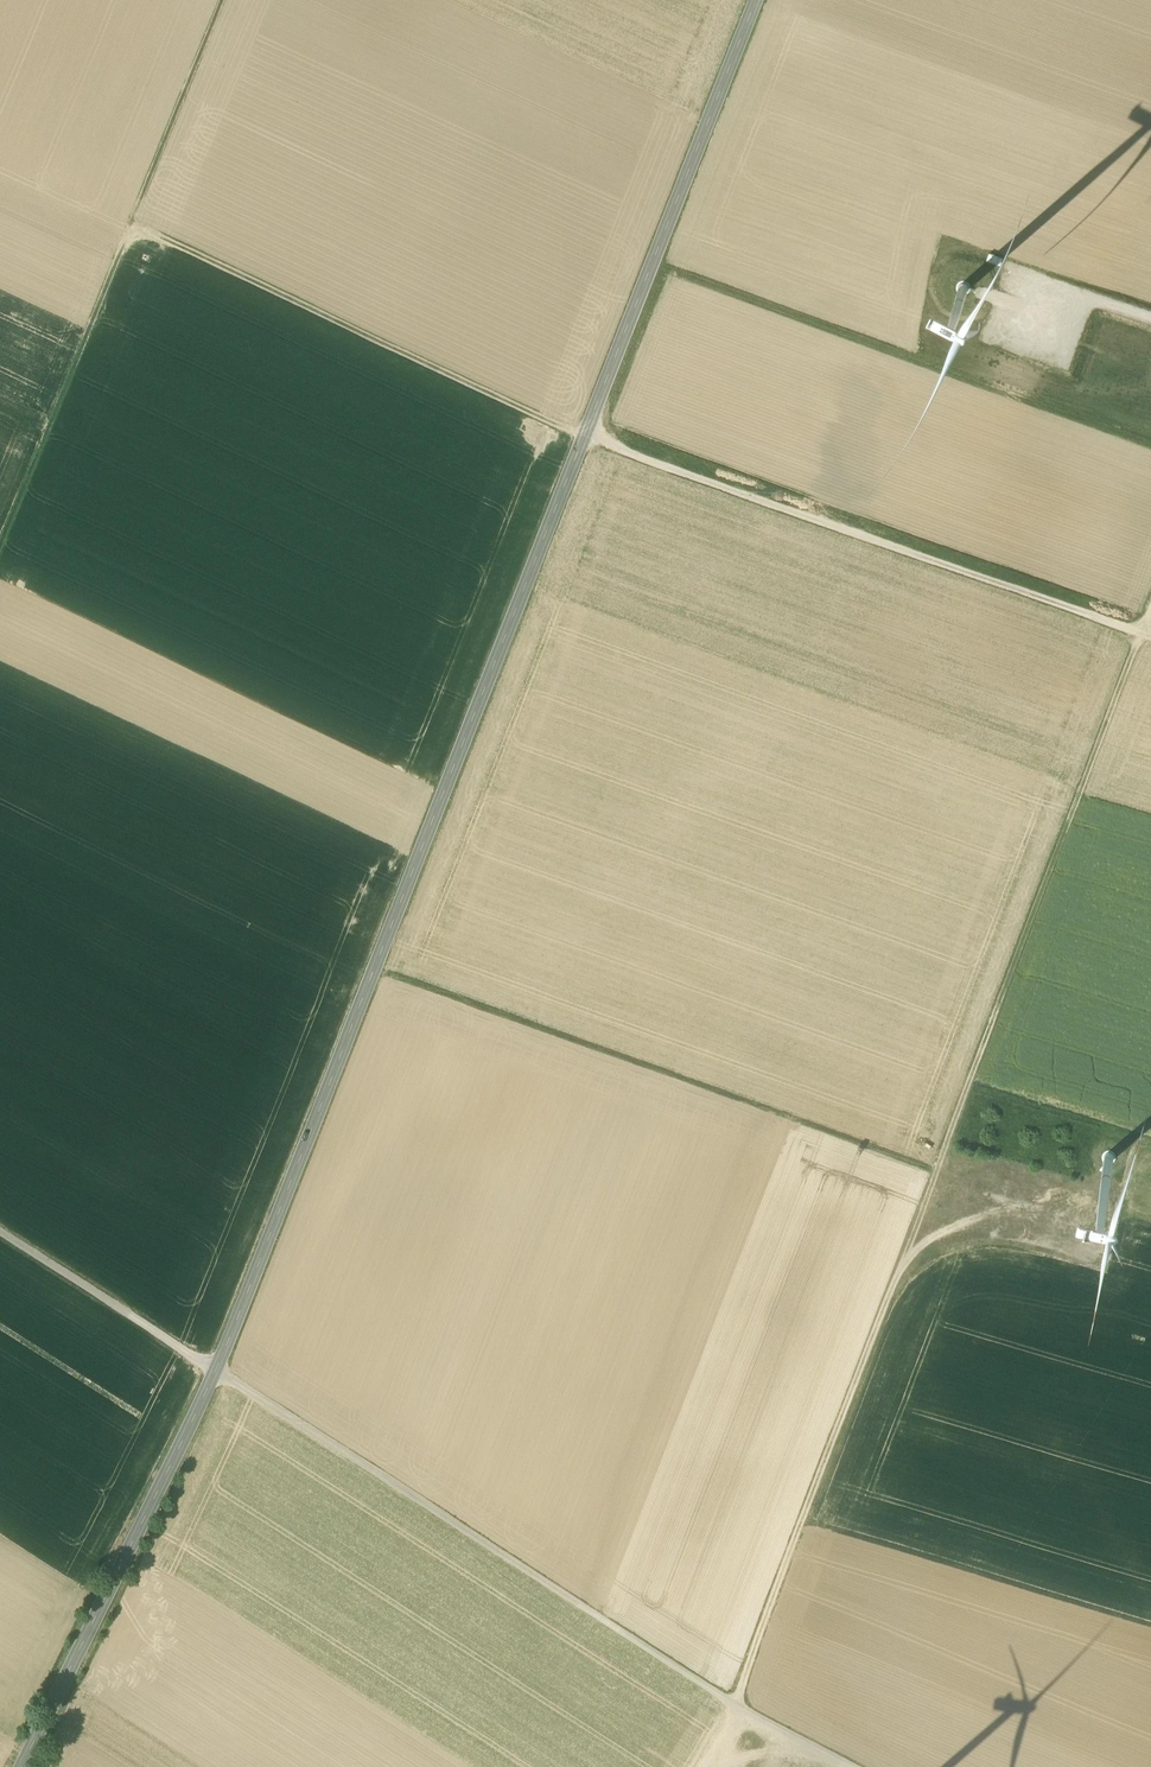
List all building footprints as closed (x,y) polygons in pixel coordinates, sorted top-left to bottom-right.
[(1121,1121),(1116,1120),(1113,1135),(1118,1136),(1121,1121)]
